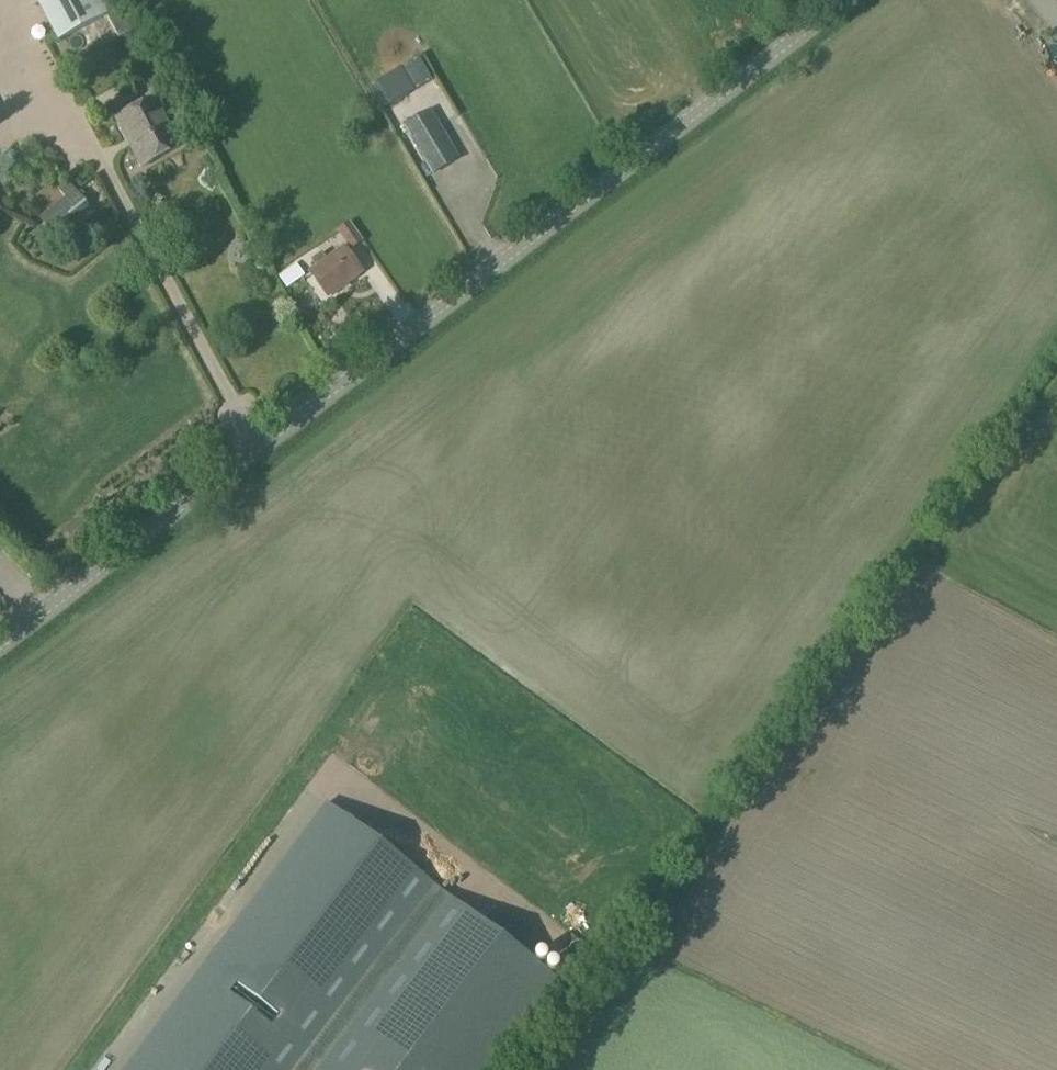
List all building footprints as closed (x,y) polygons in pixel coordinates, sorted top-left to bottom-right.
[(59,41),(118,11),(112,0),(38,0),(59,41)] [(397,63),(378,76),(385,86),(404,73),(397,63)] [(157,98),(116,119),(141,167),(181,147),(157,98)] [(429,114),(402,130),(431,180),(459,164),(429,114)] [(65,197),(40,218),(56,238),(91,210),(69,183),(59,190),(65,197)] [(351,222),(337,232),(349,250),(363,241),(351,222)] [(317,267),(310,273),(328,298),(362,272),(343,248),(327,260),(321,253),(312,260),(317,267)] [(296,264),(279,276),(287,289),(305,277),(296,264)] [(556,979),(326,804),(124,1069),(486,1069),(556,979)]
